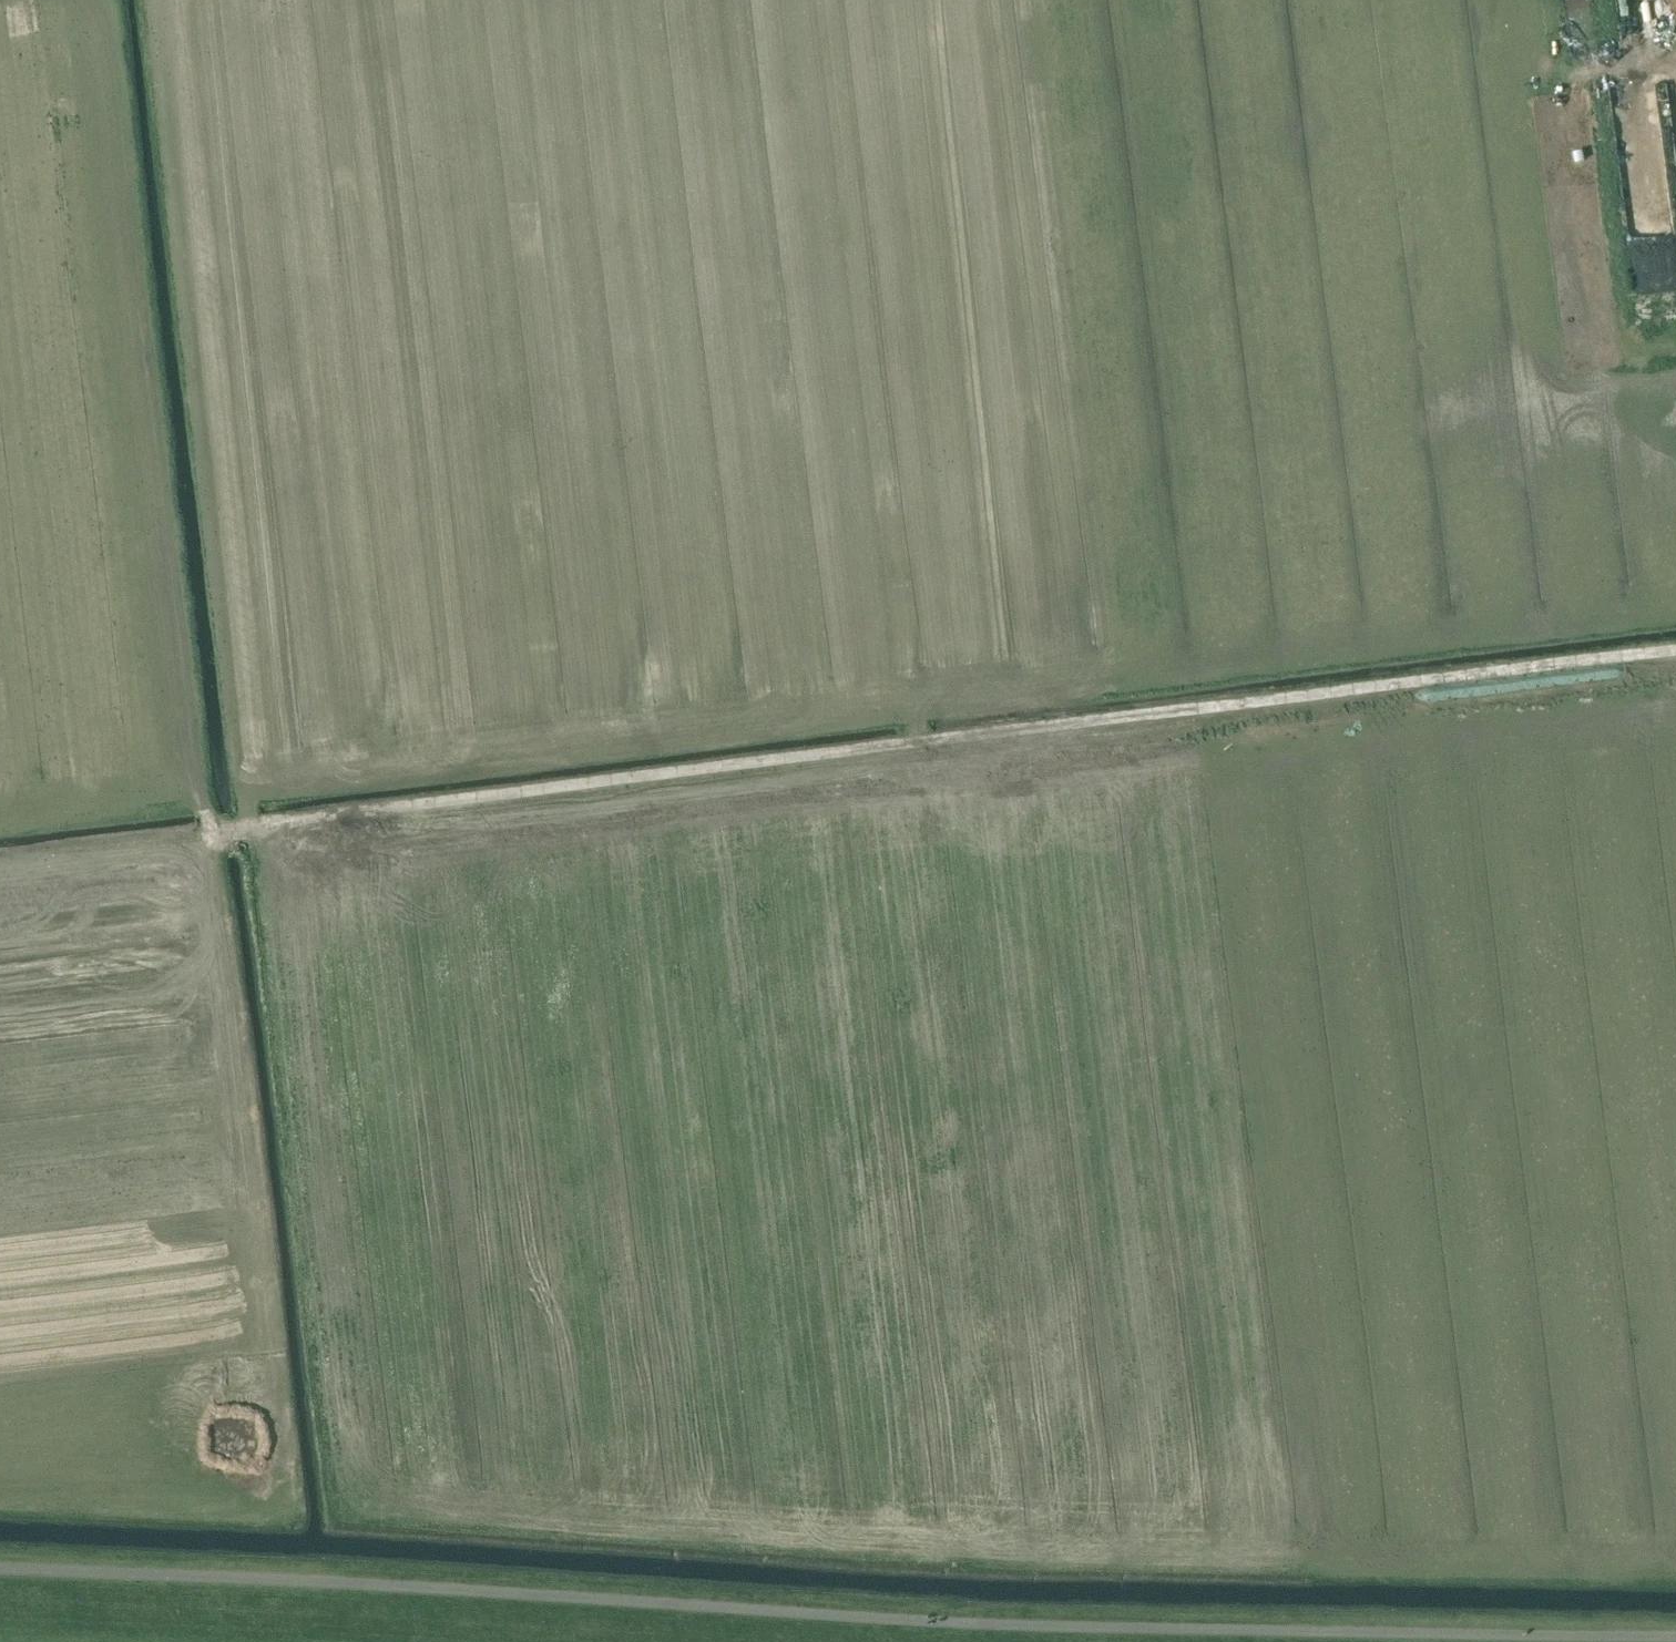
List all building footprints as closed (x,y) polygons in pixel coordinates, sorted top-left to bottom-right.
[(1636,201),(1636,223),(1675,223),(1675,202),(1636,201)] [(1649,291),(1675,289),(1675,243),(1645,245),(1649,291)]
